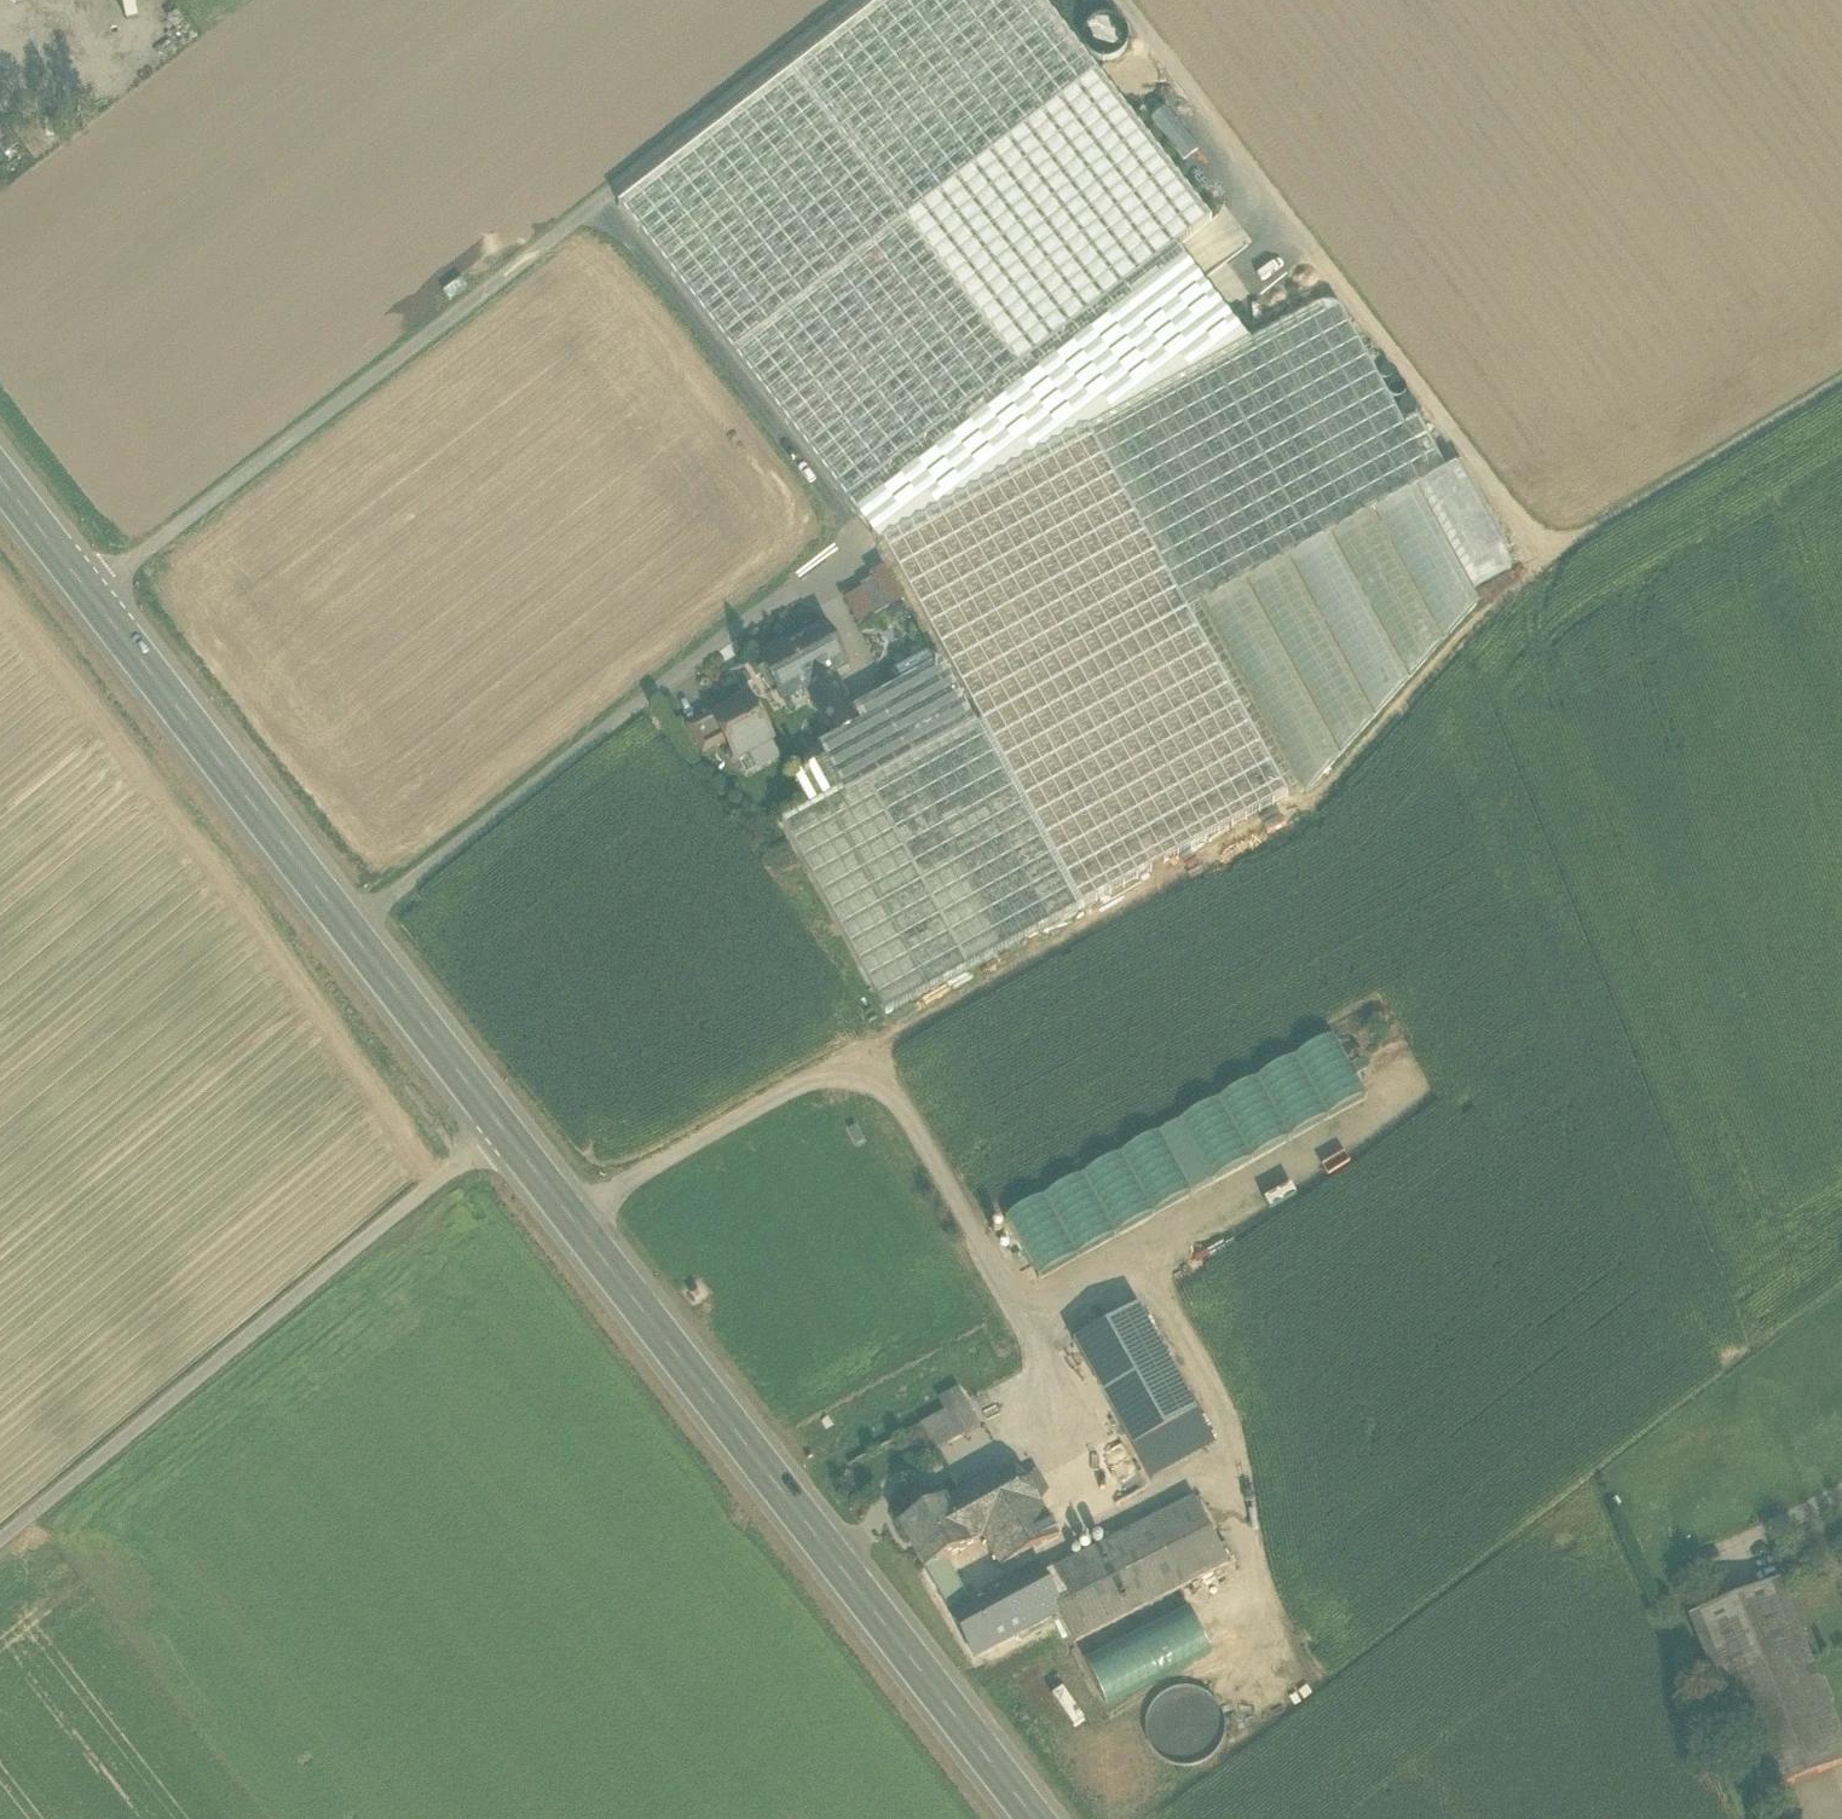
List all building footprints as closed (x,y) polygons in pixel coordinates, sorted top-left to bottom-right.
[(1083,37),(1111,59),(1129,35),(1102,13),(1083,37)] [(1182,160),(1197,149),(1166,106),(1151,116),(1182,160)] [(1416,486),(1446,470),(1418,418),(1404,425),(1340,306),(1321,304),(990,484),(1089,665),(1201,604),(1203,603),(1369,512),(1416,486)] [(1514,548),(1465,459),(1446,470),(1416,486),(1474,593),(1517,569),(1507,552),(1514,548)] [(990,484),(877,547),(881,554),(890,572),(961,701),(975,727),(983,723),(1082,905),(1187,848),(1188,848),(1089,665),(990,484)] [(1474,593),(1416,486),(1369,512),(1435,633),(1482,607),(1474,593)] [(1309,798),(1444,650),(1435,633),(1369,512),(1203,603),(1309,798)] [(857,590),(890,572),(881,554),(848,573),(857,590)] [(1201,604),(1089,665),(1188,848),(1187,848),(1193,860),(1306,798),(1201,604)] [(788,648),(784,651),(804,688),(806,692),(834,676),(850,667),(827,625),(788,648)] [(785,642),(757,657),(780,701),(804,688),(784,651),(788,648),(785,642)] [(834,676),(808,691),(833,736),(845,731),(860,724),(852,710),(834,676)] [(941,676),(889,704),(904,732),(956,704),(941,676)] [(845,731),(818,746),(825,759),(841,788),(846,798),(918,758),(904,732),(889,704),(883,693),(852,710),(860,724),(845,731)] [(743,697),(734,702),(731,712),(717,720),(715,721),(727,742),(731,749),(729,756),(732,762),(739,763),(745,760),(747,753),(770,741),(747,698),(743,697)] [(956,704),(904,732),(918,758),(975,727),(961,701),(956,704)] [(713,714),(688,728),(703,756),(727,742),(715,721),(717,720),(713,714)] [(918,758),(846,798),(841,788),(809,806),(782,821),(886,1012),(1082,905),(983,723),(975,727),(918,758)] [(825,759),(793,776),(809,806),(841,788),(825,759)] [(1103,901),(1069,913),(1076,934),(1110,922),(1103,901)] [(1332,1038),(1179,1123),(1213,1183),(1366,1098),(1332,1038)] [(1158,1134),(1005,1219),(1022,1249),(1038,1279),(1192,1194),(1158,1134)] [(1005,1219),(988,1228),(1005,1258),(1022,1249),(1005,1219)] [(701,1296),(695,1288),(689,1293),(695,1301),(701,1296)] [(1197,1413),(1138,1307),(1074,1342),(1133,1449),(1197,1413)] [(981,1427),(966,1401),(951,1409),(966,1435),(981,1427)] [(951,1409),(921,1426),(936,1452),(966,1435),(951,1409)] [(1029,1483),(1009,1468),(944,1503),(968,1547),(984,1536),(1001,1567),(1059,1535),(1038,1497),(1033,1486),(1029,1483)] [(1041,1475),(1029,1483),(1033,1486),(1038,1497),(1050,1491),(1041,1475)] [(1195,1498),(1152,1520),(1185,1586),(1228,1564),(1195,1498)] [(943,1502),(901,1525),(926,1569),(949,1558),(949,1557),(968,1547),(944,1503),(943,1502)] [(1152,1520),(1042,1577),(1061,1610),(1060,1610),(1076,1642),(1185,1586),(1152,1520)] [(949,1558),(926,1569),(951,1612),(973,1600),(949,1557),(949,1558)] [(973,1600),(951,1612),(976,1654),(1060,1610),(1061,1610),(1042,1577),(1037,1568),(973,1600)] [(1689,1617),(1761,1796),(1841,1763),(1841,1738),(1834,1717),(1828,1704),(1811,1661),(1779,1581),(1689,1617)] [(1106,1700),(1196,1655),(1174,1612),(1084,1658),(1106,1700)] [(1834,1717),(1841,1738),(1841,1714),(1834,1717)]
